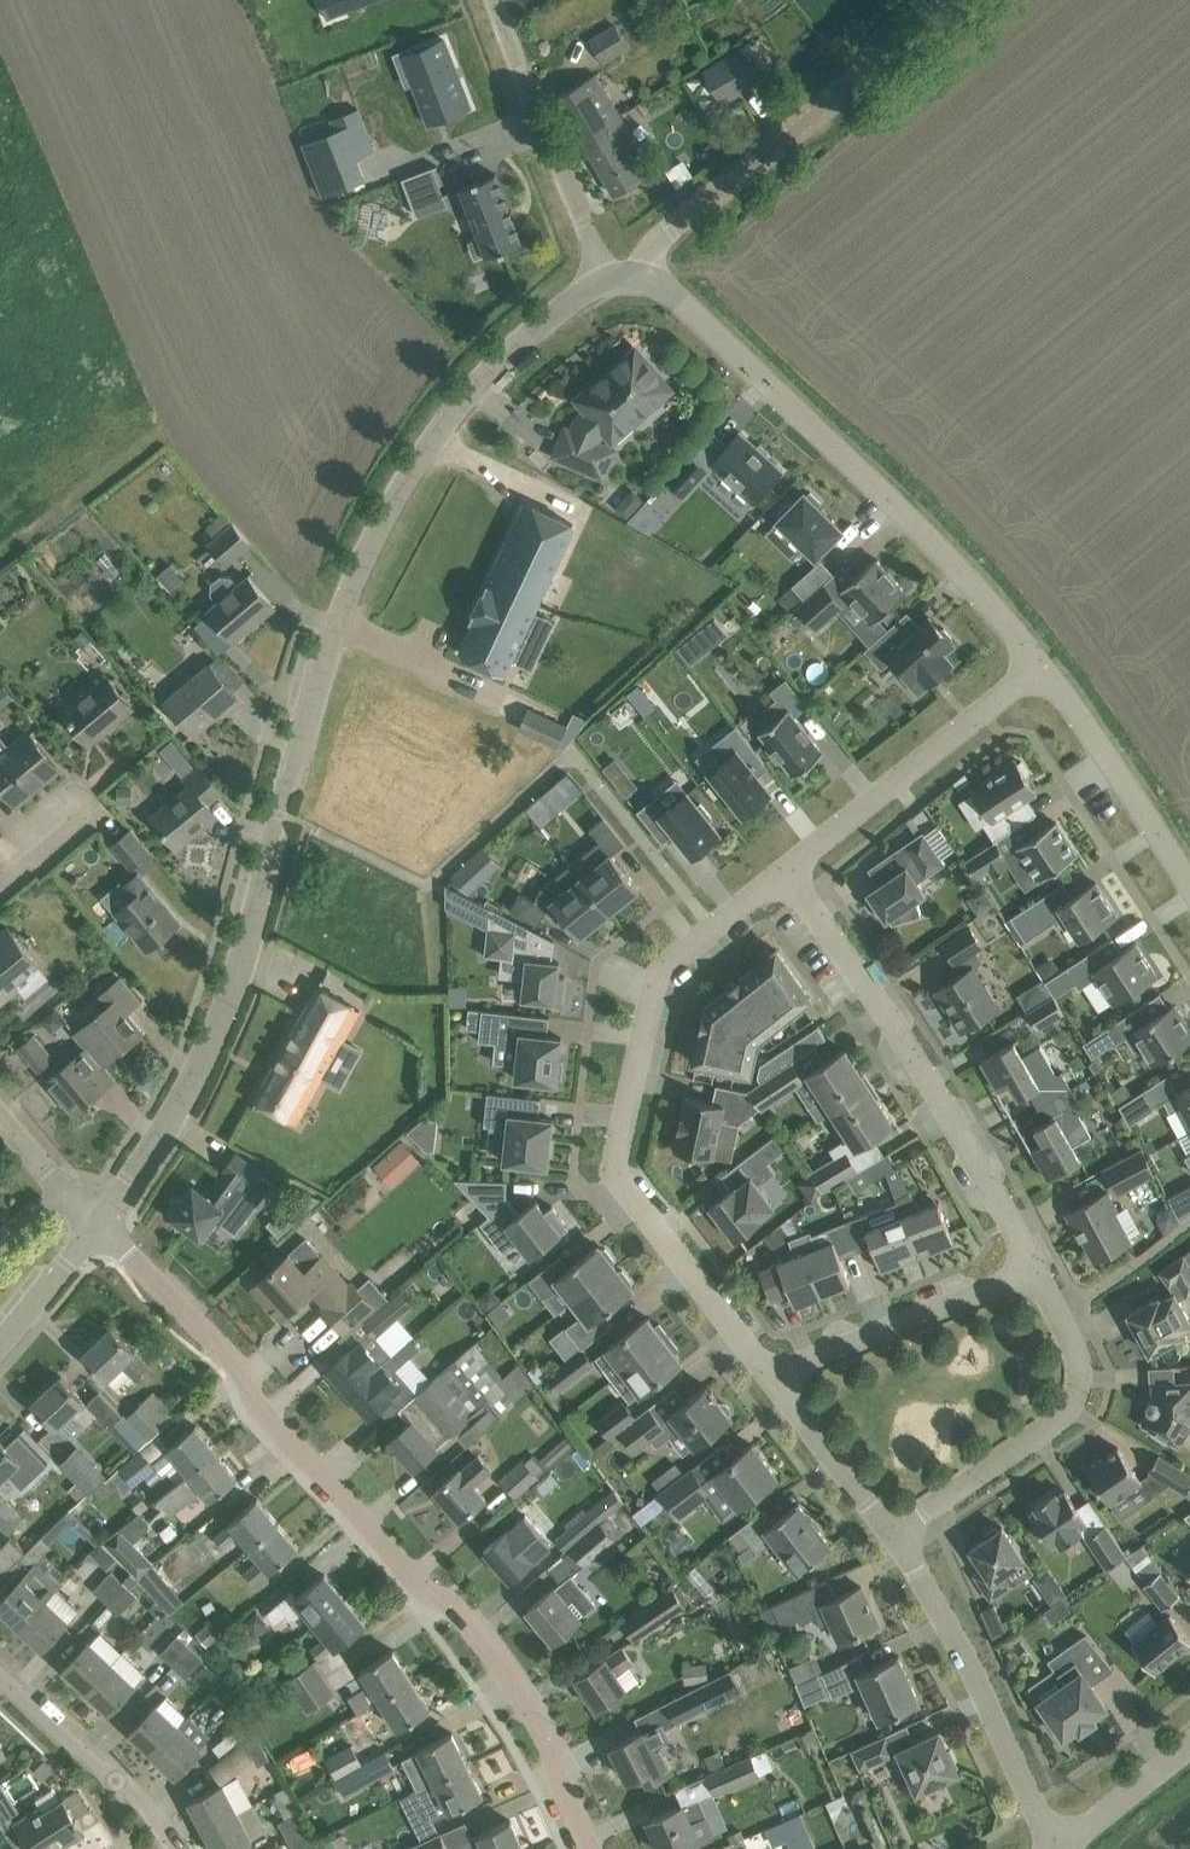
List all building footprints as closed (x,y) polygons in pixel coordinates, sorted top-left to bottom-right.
[(347,10),(372,0),(343,0),(347,10)] [(619,30),(593,47),(594,48),(603,64),(630,48),(619,30)] [(444,39),(444,38),(443,39),(414,50),(412,45),(392,53),(393,56),(405,86),(414,83),(429,122),(429,123),(430,122),(469,107),(470,107),(470,106),(444,39)] [(770,74),(757,54),(750,42),(703,70),(719,96),(737,85),(740,92),(770,74)] [(585,154),(590,152),(615,194),(653,172),(595,74),(552,99),(585,154)] [(358,105),(357,105),(332,115),(331,115),(331,116),(335,126),(303,139),(323,191),(364,175),(363,173),(362,174),(355,156),(356,156),(355,156),(356,155),(373,148),(374,148),(374,147),(358,106),(358,105)] [(683,158),(667,169),(678,187),(694,175),(683,158)] [(437,164),(402,178),(416,214),(417,213),(418,213),(416,209),(445,197),(444,195),(448,194),(448,192),(444,193),(434,168),(438,166),(437,164)] [(475,181),(458,188),(477,237),(484,234),(491,252),(484,254),(485,256),(501,250),(502,252),(507,250),(506,248),(522,242),(496,173),(480,179),(479,177),(474,179),(475,181)] [(554,455),(603,477),(615,449),(606,445),(671,389),(635,348),(577,398),(587,409),(576,418),(571,429),(566,427),(554,455)] [(711,460),(728,440),(712,428),(696,447),(711,460)] [(729,443),(711,463),(752,501),(753,502),(783,470),(740,431),(729,443)] [(691,455),(668,480),(684,494),(699,478),(706,470),(691,455)] [(778,519),(816,556),(843,528),(819,505),(822,502),(811,491),(808,494),(805,491),(792,505),(789,502),(778,513),(781,516),(778,519)] [(526,501),(493,576),(540,597),(554,564),(573,523),(526,501)] [(209,545),(227,565),(252,543),(234,523),(209,545)] [(842,602),(849,596),(873,622),(907,592),(876,557),(842,588),(836,594),(824,582),(805,599),(796,607),(816,630),(844,604),(842,602)] [(824,582),(834,573),(821,559),(792,585),(805,599),(824,582)] [(275,607),(247,575),(238,583),(232,575),(221,575),(213,582),(212,593),(218,600),(207,610),(215,619),(235,642),(254,625),(252,623),(258,618),(259,620),(275,607)] [(493,576),(460,652),(504,673),(511,659),(532,669),(538,657),(540,654),(543,646),(545,643),(555,621),(533,611),(540,597),(493,576)] [(866,648),(882,666),(893,656),(906,671),(902,674),(919,693),(952,663),(943,653),(954,644),(951,640),(952,636),(944,627),(941,628),(930,616),(919,626),(906,612),(866,648)] [(83,630),(74,637),(83,648),(92,640),(83,630)] [(704,652),(691,636),(678,646),(691,663),(704,652)] [(243,701),(227,683),(210,663),(166,701),(194,734),(225,707),(230,713),(243,701)] [(132,707),(117,688),(107,677),(65,712),(90,742),(132,707)] [(786,680),(772,691),(778,698),(765,709),(773,720),(760,731),(771,745),(767,748),(777,761),(781,758),(794,774),(823,752),(794,715),(806,705),(786,680)] [(638,684),(627,693),(645,715),(656,706),(638,684)] [(519,728),(558,747),(568,725),(529,706),(519,728)] [(725,758),(708,771),(743,815),(772,793),(758,776),(753,770),(765,761),(748,739),(736,725),(713,743),(725,758)] [(17,803),(59,768),(29,732),(13,745),(11,743),(9,745),(0,734),(0,783),(17,803)] [(616,759),(604,768),(619,787),(631,778),(616,759)] [(995,841),(996,840),(1036,814),(1024,799),(1036,791),(1034,787),(1033,788),(1028,781),(1029,780),(1026,775),(1030,773),(1022,760),(1018,762),(1016,759),(988,777),(990,778),(972,790),(991,818),(984,822),(995,839),(994,839),(995,841)] [(188,760),(177,769),(183,776),(194,766),(188,760)] [(222,790),(202,766),(186,779),(191,785),(153,817),(178,846),(217,814),(207,802),(222,790)] [(527,808),(528,809),(542,825),(583,789),(567,772),(527,808)] [(656,798),(639,812),(661,839),(661,840),(673,831),(693,855),(720,833),(709,819),(713,817),(701,802),(697,805),(687,792),(665,809),(656,798)] [(569,861),(609,911),(639,887),(612,853),(625,842),(604,816),(589,828),(600,840),(572,863),(570,860),(569,861)] [(977,878),(988,871),(992,877),(1011,865),(1010,864),(1017,859),(1022,867),(1028,863),(1040,880),(1059,868),(1058,866),(1077,853),(1056,821),(1011,850),(1012,851),(1006,855),(996,840),(995,841),(965,860),(977,878)] [(151,850),(132,827),(111,844),(131,867),(151,850)] [(892,853),(903,868),(869,891),(877,903),(874,905),(884,920),(888,917),(892,923),(894,922),(923,914),(922,912),(921,912),(916,898),(925,892),(916,878),(923,873),(925,876),(944,863),(923,831),(892,853)] [(470,893),(502,863),(484,843),(451,873),(470,893)] [(553,903),(579,935),(609,911),(569,861),(570,864),(541,887),(535,900),(520,892),(510,910),(538,925),(548,907),(553,903)] [(116,912),(147,949),(180,921),(139,872),(124,885),(134,897),(116,912)] [(1010,917),(1026,940),(1059,919),(1064,927),(1071,923),(1080,938),(1081,937),(1087,936),(1092,934),(1095,932),(1099,929),(1103,923),(1117,914),(1096,881),(1046,913),(1037,899),(1010,917)] [(530,958),(533,929),(491,907),(489,925),(488,925),(485,955),(504,957),(502,974),(526,976),(524,996),(562,1001),(565,976),(558,975),(559,961),(530,958)] [(8,926),(0,933),(0,1002),(19,987),(14,982),(38,963),(8,926)] [(950,1012),(962,1030),(968,1026),(970,1029),(973,1029),(984,1023),(984,1020),(983,1017),(999,1006),(974,967),(983,961),(976,949),(982,945),(970,927),(944,944),(955,962),(956,961),(963,972),(939,988),(953,1010),(950,1012)] [(1076,983),(1079,988),(1098,976),(1115,1002),(1157,974),(1136,942),(1107,961),(1098,946),(1045,981),(1053,994),(1055,996),(1076,983)] [(693,1061),(751,1073),(759,1041),(811,997),(777,948),(705,1006),(693,1061)] [(76,1031),(88,1046),(100,1060),(118,1045),(121,1049),(144,1031),(127,1011),(139,1001),(120,978),(102,993),(110,1003),(76,1031)] [(1044,978),(1036,982),(1046,998),(1053,994),(1045,981),(1044,978)] [(318,986),(255,1099),(276,1111),(297,1122),(322,1079),(341,1089),(362,1048),(344,1039),(360,1010),(339,998),(318,986)] [(1027,1010),(1038,1028),(1065,1012),(1055,996),(1053,994),(1046,998),(1027,1010)] [(1113,1045),(1126,1037),(1135,1050),(1143,1045),(1154,1062),(1189,1039),(1189,1029),(1173,1004),(1150,1019),(1141,1005),(1083,1042),(1092,1056),(1112,1043),(1113,1045)] [(481,1029),(480,1040),(516,1044),(515,1062),(518,1062),(516,1078),(557,1082),(558,1077),(561,1077),(563,1061),(559,1060),(562,1037),(547,1035),(549,1016),(469,1008),(469,1009),(470,1009),(468,1027),(481,1029)] [(810,1031),(818,1043),(826,1037),(818,1025),(810,1031)] [(810,1031),(802,1036),(810,1048),(818,1043),(810,1031)] [(19,1046),(38,1069),(53,1056),(34,1034),(19,1046)] [(794,1042),(802,1054),(810,1048),(802,1036),(794,1042)] [(1029,1091),(1037,1106),(1071,1086),(1062,1071),(1057,1074),(1040,1045),(1022,1055),(1014,1041),(981,1060),(997,1090),(1010,1083),(1018,1097),(1029,1091)] [(785,1047),(793,1059),(802,1054),(794,1042),(785,1047)] [(88,1046),(47,1080),(74,1112),(96,1094),(93,1090),(111,1075),(114,1079),(115,1078),(100,1060),(88,1046)] [(785,1047),(777,1053),(785,1065),(791,1061),(793,1059),(785,1047)] [(818,1120),(832,1110),(873,1083),(872,1082),(871,1081),(870,1080),(868,1080),(866,1080),(845,1049),(808,1073),(823,1096),(809,1106),(818,1120)] [(769,1058),(777,1070),(785,1065),(777,1053),(769,1058)] [(769,1058),(761,1064),(769,1076),(777,1070),(769,1058)] [(747,1090),(762,1109),(805,1081),(791,1061),(785,1065),(777,1070),(769,1076),(761,1081),(747,1090)] [(769,1076),(761,1064),(760,1064),(758,1076),(761,1081),(769,1076)] [(835,1155),(809,1171),(824,1190),(858,1170),(850,1156),(867,1145),(864,1142),(893,1123),(873,1091),(874,1087),(873,1083),(832,1110),(848,1137),(830,1148),(835,1155)] [(674,1148),(714,1156),(721,1120),(738,1124),(760,1107),(747,1090),(716,1084),(713,1102),(685,1096),(674,1148)] [(1037,1106),(1046,1121),(1035,1127),(1044,1142),(1031,1149),(1048,1178),(1082,1159),(1073,1145),(1091,1134),(1075,1106),(1080,1103),(1071,1086),(1037,1106)] [(1189,1115),(1189,1086),(1164,1100),(1170,1112),(1184,1104),(1189,1115)] [(1154,1108),(1143,1090),(1120,1105),(1130,1124),(1154,1108)] [(508,1127),(505,1161),(529,1163),(528,1167),(543,1168),(543,1165),(548,1165),(550,1149),(552,1149),(554,1135),(551,1135),(552,1124),(538,1123),(541,1098),(488,1092),(484,1125),(508,1127)] [(424,1117),(408,1130),(426,1148),(434,1149),(437,1118),(424,1117)] [(732,1232),(736,1238),(761,1218),(760,1216),(774,1205),(759,1185),(776,1172),(768,1162),(790,1145),(779,1131),(744,1158),(756,1172),(737,1186),(736,1185),(710,1204),(720,1217),(716,1219),(728,1235),(732,1232)] [(402,1140),(374,1165),(392,1185),(420,1159),(402,1140)] [(1156,1172),(1142,1147),(1104,1167),(1117,1193),(1156,1172)] [(174,1210),(171,1214),(175,1218),(177,1228),(187,1227),(202,1238),(216,1219),(221,1223),(236,1234),(274,1182),(261,1173),(262,1171),(236,1152),(222,1169),(224,1170),(207,1193),(198,1186),(193,1193),(189,1190),(183,1198),(172,1199),(174,1210)] [(864,1167),(872,1180),(886,1172),(897,1165),(889,1152),(864,1167)] [(897,1201),(915,1249),(930,1243),(933,1250),(954,1242),(939,1201),(920,1208),(913,1195),(915,1194),(905,1174),(903,1176),(897,1165),(886,1172),(897,1201)] [(504,1253),(519,1241),(531,1256),(569,1226),(552,1205),(545,1211),(536,1200),(520,1213),(507,1196),(507,1180),(455,1178),(490,1215),(480,1222),(504,1253)] [(1180,1219),(1189,1212),(1189,1185),(1168,1197),(1180,1219)] [(302,1189),(289,1202),(302,1216),(323,1197),(302,1189)] [(1080,1229),(1095,1258),(1100,1256),(1102,1260),(1117,1252),(1115,1248),(1129,1240),(1113,1209),(1116,1207),(1108,1191),(1068,1213),(1077,1231),(1080,1229)] [(915,1249),(897,1201),(847,1220),(848,1223),(858,1250),(873,1245),(882,1270),(904,1261),(901,1254),(915,1249)] [(845,1255),(858,1250),(848,1223),(835,1228),(845,1255)] [(764,1237),(773,1248),(789,1236),(780,1224),(764,1237)] [(800,1234),(823,1293),(850,1282),(834,1240),(817,1246),(810,1230),(800,1234)] [(779,1262),(760,1270),(771,1298),(790,1291),(795,1304),(823,1293),(800,1234),(789,1239),(795,1255),(778,1261),(779,1262)] [(563,1286),(573,1299),(616,1266),(613,1263),(615,1259),(606,1247),(601,1248),(598,1244),(569,1267),(560,1255),(529,1279),(545,1300),(563,1286)] [(282,1317),(312,1290),(326,1305),(323,1308),(344,1331),(374,1304),(359,1288),(352,1281),(349,1284),(322,1255),(305,1270),(289,1252),(253,1285),(282,1317)] [(1178,1281),(1187,1296),(1189,1294),(1189,1263),(1185,1253),(1159,1271),(1171,1287),(1178,1281)] [(582,1348),(582,1347),(613,1323),(604,1311),(633,1289),(630,1285),(632,1281),(623,1269),(618,1269),(616,1266),(573,1299),(584,1313),(566,1327),(582,1348)] [(374,1304),(344,1331),(347,1334),(388,1299),(370,1278),(359,1288),(374,1304)] [(329,1368),(349,1392),(394,1352),(378,1335),(414,1305),(401,1288),(388,1299),(347,1334),(340,1339),(349,1350),(329,1368)] [(1150,1352),(1181,1335),(1178,1330),(1189,1323),(1189,1319),(1175,1292),(1161,1299),(1160,1296),(1129,1313),(1150,1352)] [(613,1358),(623,1371),(669,1335),(659,1323),(656,1326),(648,1316),(596,1356),(604,1365),(613,1358)] [(94,1337),(86,1345),(87,1351),(84,1354),(107,1377),(123,1362),(138,1377),(150,1366),(112,1327),(100,1339),(94,1337)] [(623,1371),(633,1384),(623,1391),(630,1400),(682,1361),(675,1351),(679,1348),(669,1335),(623,1371)] [(349,1392),(370,1415),(408,1382),(397,1369),(421,1346),(413,1336),(349,1392)] [(535,1385),(519,1363),(502,1378),(477,1341),(417,1392),(399,1408),(411,1422),(391,1439),(415,1467),(455,1431),(468,1445),(517,1401),(535,1385)] [(1144,1364),(1143,1343),(1112,1344),(1112,1365),(1144,1364)] [(548,1374),(560,1390),(594,1363),(582,1347),(582,1348),(548,1374)] [(62,1375),(34,1402),(50,1419),(56,1425),(66,1436),(80,1423),(81,1422),(86,1427),(98,1416),(109,1427),(123,1414),(100,1389),(86,1403),(83,1400),(84,1399),(78,1393),(62,1375)] [(1153,1384),(1154,1398),(1153,1398),(1152,1399),(1151,1399),(1150,1400),(1149,1400),(1149,1401),(1148,1402),(1148,1403),(1148,1404),(1147,1404),(1147,1405),(1148,1406),(1148,1407),(1148,1408),(1149,1409),(1149,1410),(1150,1410),(1150,1411),(1151,1411),(1143,1423),(1179,1445),(1189,1426),(1189,1382),(1153,1384)] [(623,1434),(637,1451),(653,1439),(657,1446),(681,1428),(695,1446),(732,1417),(729,1414),(730,1410),(729,1406),(727,1404),(724,1402),(720,1401),(707,1384),(660,1420),(649,1406),(636,1416),(610,1436),(611,1436),(615,1441),(623,1434)] [(154,1390),(127,1417),(148,1439),(167,1421),(170,1423),(178,1414),(169,1406),(154,1390)] [(598,1420),(610,1436),(636,1416),(624,1400),(598,1420)] [(158,1496),(159,1497),(217,1451),(196,1424),(168,1446),(179,1460),(152,1482),(161,1493),(158,1496)] [(502,1477),(519,1497),(582,1442),(574,1430),(541,1459),(535,1453),(526,1461),(524,1458),(502,1477)] [(7,1472),(22,1488),(35,1476),(48,1464),(19,1434),(7,1445),(0,1438),(0,1479),(7,1472)] [(777,1476),(752,1443),(714,1473),(739,1505),(777,1476)] [(77,1481),(89,1493),(108,1476),(80,1446),(63,1462),(80,1479),(77,1481)] [(1159,1453),(1149,1470),(1151,1471),(1141,1478),(1118,1447),(1087,1468),(1111,1501),(1126,1490),(1137,1506),(1169,1483),(1186,1493),(1189,1486),(1189,1472),(1159,1453)] [(119,1468),(133,1486),(157,1467),(143,1450),(121,1468),(120,1467),(119,1468)] [(159,1497),(173,1515),(200,1493),(197,1490),(200,1487),(210,1499),(238,1477),(217,1451),(159,1497)] [(436,1490),(462,1519),(486,1497),(473,1483),(491,1467),(479,1453),(460,1469),(460,1468),(436,1490)] [(710,1491),(692,1468),(661,1491),(679,1515),(710,1491)] [(1030,1513),(1052,1545),(1059,1540),(1061,1544),(1082,1530),(1080,1526),(1087,1522),(1065,1490),(1058,1494),(1056,1490),(1034,1504),(1037,1508),(1030,1513)] [(0,1499),(0,1523),(8,1532),(25,1518),(4,1495),(3,1497),(0,1499)] [(240,1535),(251,1548),(280,1523),(261,1501),(217,1538),(225,1548),(240,1535)] [(730,1535),(741,1550),(739,1552),(744,1563),(775,1539),(798,1570),(808,1562),(811,1566),(825,1555),(822,1551),(830,1545),(798,1503),(775,1521),(764,1507),(730,1535)] [(509,1505),(497,1516),(508,1528),(509,1527),(510,1529),(522,1518),(509,1505)] [(569,1529),(556,1540),(567,1552),(569,1551),(598,1524),(587,1511),(584,1507),(565,1524),(569,1529)] [(48,1530),(74,1554),(95,1532),(69,1508),(48,1530)] [(485,1549),(511,1579),(552,1543),(527,1514),(522,1518),(510,1529),(509,1527),(508,1528),(485,1549)] [(582,1565),(583,1566),(623,1530),(609,1514),(608,1516),(598,1524),(569,1551),(582,1565)] [(251,1548),(259,1558),(244,1571),(255,1583),(299,1546),(280,1523),(251,1548)] [(1128,1554),(1107,1523),(1087,1536),(1108,1568),(1128,1554)] [(1025,1559),(1016,1546),(1003,1526),(999,1528),(995,1526),(984,1534),(984,1538),(970,1547),(986,1571),(977,1577),(991,1598),(1015,1582),(1008,1571),(1025,1559)] [(156,1563),(120,1527),(103,1541),(139,1577),(148,1570),(147,1570),(156,1563)] [(0,1600),(0,1607),(19,1626),(63,1580),(50,1567),(45,1572),(37,1565),(54,1547),(42,1536),(26,1550),(27,1552),(26,1553),(20,1559),(30,1569),(0,1600)] [(2,1578),(20,1559),(26,1553),(10,1538),(0,1548),(0,1576),(2,1578)] [(1142,1545),(1125,1557),(1146,1582),(1148,1581),(1160,1571),(1162,1569),(1142,1545)] [(1180,1563),(1189,1574),(1189,1555),(1180,1563)] [(148,1570),(139,1577),(169,1611),(183,1599),(155,1565),(148,1570)] [(94,1589),(107,1601),(125,1582),(112,1570),(94,1589)] [(1148,1581),(1167,1605),(1179,1595),(1160,1571),(1148,1581)] [(287,1613),(293,1620),(306,1609),(316,1622),(345,1598),(325,1573),(297,1597),(292,1590),(267,1612),(276,1623),(287,1613)] [(555,1585),(528,1608),(554,1639),(597,1603),(572,1573),(556,1586),(555,1585)] [(1049,1583),(1044,1593),(1052,1604),(1066,1594),(1056,1578),(1049,1583)] [(764,1608),(772,1627),(781,1623),(782,1626),(798,1618),(800,1623),(816,1615),(821,1625),(832,1620),(840,1639),(878,1622),(861,1585),(837,1596),(829,1579),(764,1608)] [(19,1626),(42,1648),(79,1609),(57,1588),(64,1581),(63,1580),(19,1626)] [(107,1601),(120,1613),(137,1594),(125,1582),(107,1601)] [(623,1621),(633,1637),(690,1598),(681,1585),(675,1589),(673,1586),(623,1621)] [(1063,1597),(1050,1606),(1058,1619),(1071,1609),(1063,1597)] [(316,1622),(327,1635),(311,1648),(320,1659),(336,1645),(337,1647),(366,1623),(345,1598),(316,1622)] [(981,1609),(992,1634),(1006,1628),(995,1603),(981,1609)] [(196,1633),(208,1647),(237,1622),(225,1608),(196,1633)] [(1136,1641),(1133,1644),(1154,1671),(1189,1642),(1189,1638),(1170,1613),(1160,1622),(1149,1610),(1126,1629),(1136,1641)] [(185,1627),(178,1634),(187,1642),(193,1636),(185,1627)] [(1114,1668),(1088,1631),(1049,1659),(1065,1681),(1039,1700),(1046,1710),(1042,1713),(1053,1729),(1057,1726),(1064,1736),(1078,1726),(1081,1730),(1097,1719),(1094,1715),(1108,1705),(1092,1684),(1114,1668)] [(161,1652),(174,1664),(191,1646),(187,1642),(178,1634),(161,1652)] [(63,1668),(86,1689),(113,1662),(90,1640),(63,1668)] [(174,1664),(187,1677),(204,1658),(191,1646),(174,1664)] [(596,1663),(576,1676),(597,1708),(617,1695),(627,1688),(641,1679),(630,1662),(632,1660),(622,1646),(607,1656),(606,1656),(596,1663)] [(348,1717),(350,1720),(413,1679),(394,1649),(361,1670),(370,1685),(351,1697),(359,1710),(348,1717)] [(86,1689),(109,1711),(146,1672),(123,1651),(113,1662),(86,1689)] [(909,1705),(920,1701),(899,1654),(868,1668),(861,1654),(822,1671),(830,1690),(833,1696),(858,1685),(866,1702),(871,1700),(880,1719),(890,1714),(891,1715),(893,1715),(895,1715),(897,1715),(901,1714),(903,1713),(905,1711),(907,1709),(909,1708),(910,1706),(909,1705)] [(285,1678),(296,1694),(325,1675),(314,1659),(285,1678)] [(822,1671),(797,1682),(805,1701),(830,1690),(822,1671)] [(216,1674),(209,1681),(216,1687),(223,1680),(216,1674)] [(325,1675),(296,1694),(308,1711),(337,1691),(325,1675)] [(350,1720),(360,1736),(371,1729),(369,1726),(389,1713),(399,1728),(431,1708),(413,1679),(350,1720)] [(701,1683),(665,1701),(674,1718),(710,1699),(701,1683)] [(130,1731),(153,1753),(188,1716),(167,1697),(158,1706),(156,1704),(130,1731)] [(250,1724),(235,1708),(226,1717),(241,1732),(250,1724)] [(153,1753),(176,1775),(202,1748),(201,1747),(212,1735),(190,1714),(188,1716),(153,1753)] [(644,1771),(649,1781),(674,1768),(660,1741),(668,1737),(661,1723),(643,1732),(642,1730),(612,1745),(629,1779),(644,1771)] [(939,1731),(916,1742),(907,1723),(852,1749),(861,1769),(894,1754),(902,1772),(906,1770),(915,1790),(922,1787),(924,1791),(941,1784),(939,1779),(957,1771),(955,1766),(957,1765),(950,1749),(948,1750),(939,1731)] [(250,1724),(241,1732),(259,1764),(270,1758),(251,1725),(250,1724)] [(401,1757),(417,1789),(469,1764),(453,1732),(401,1757)] [(326,1757),(337,1777),(363,1762),(352,1743),(326,1757)] [(338,1778),(331,1782),(339,1797),(395,1766),(386,1750),(363,1763),(363,1762),(337,1777),(338,1778)] [(708,1774),(716,1792),(761,1773),(753,1754),(708,1774)] [(433,1820),(484,1794),(469,1764),(417,1789),(433,1820)] [(19,1811),(1,1782),(0,1783),(0,1824),(19,1811)] [(190,1800),(205,1828),(238,1811),(223,1783),(190,1800)] [(76,1816),(75,1817),(63,1798),(29,1821),(25,1815),(15,1822),(33,1848),(57,1848),(60,1847),(59,1845),(64,1841),(65,1844),(85,1831),(78,1821),(79,1820),(76,1816)] [(683,1804),(649,1819),(662,1848),(676,1848),(715,1832),(700,1798),(683,1806),(683,1804)] [(310,1825),(302,1809),(280,1821),(288,1837),(310,1825)] [(215,1848),(234,1848),(252,1839),(238,1811),(205,1828),(215,1848)] [(768,1827),(776,1844),(787,1839),(791,1848),(814,1848),(816,1848),(801,1813),(768,1827)] [(511,1819),(479,1834),(456,1845),(458,1848),(524,1848),(511,1819)] [(294,1848),(303,1848),(319,1841),(310,1825),(288,1837),(294,1848)] [(448,1848),(440,1831),(402,1848),(448,1848)]
